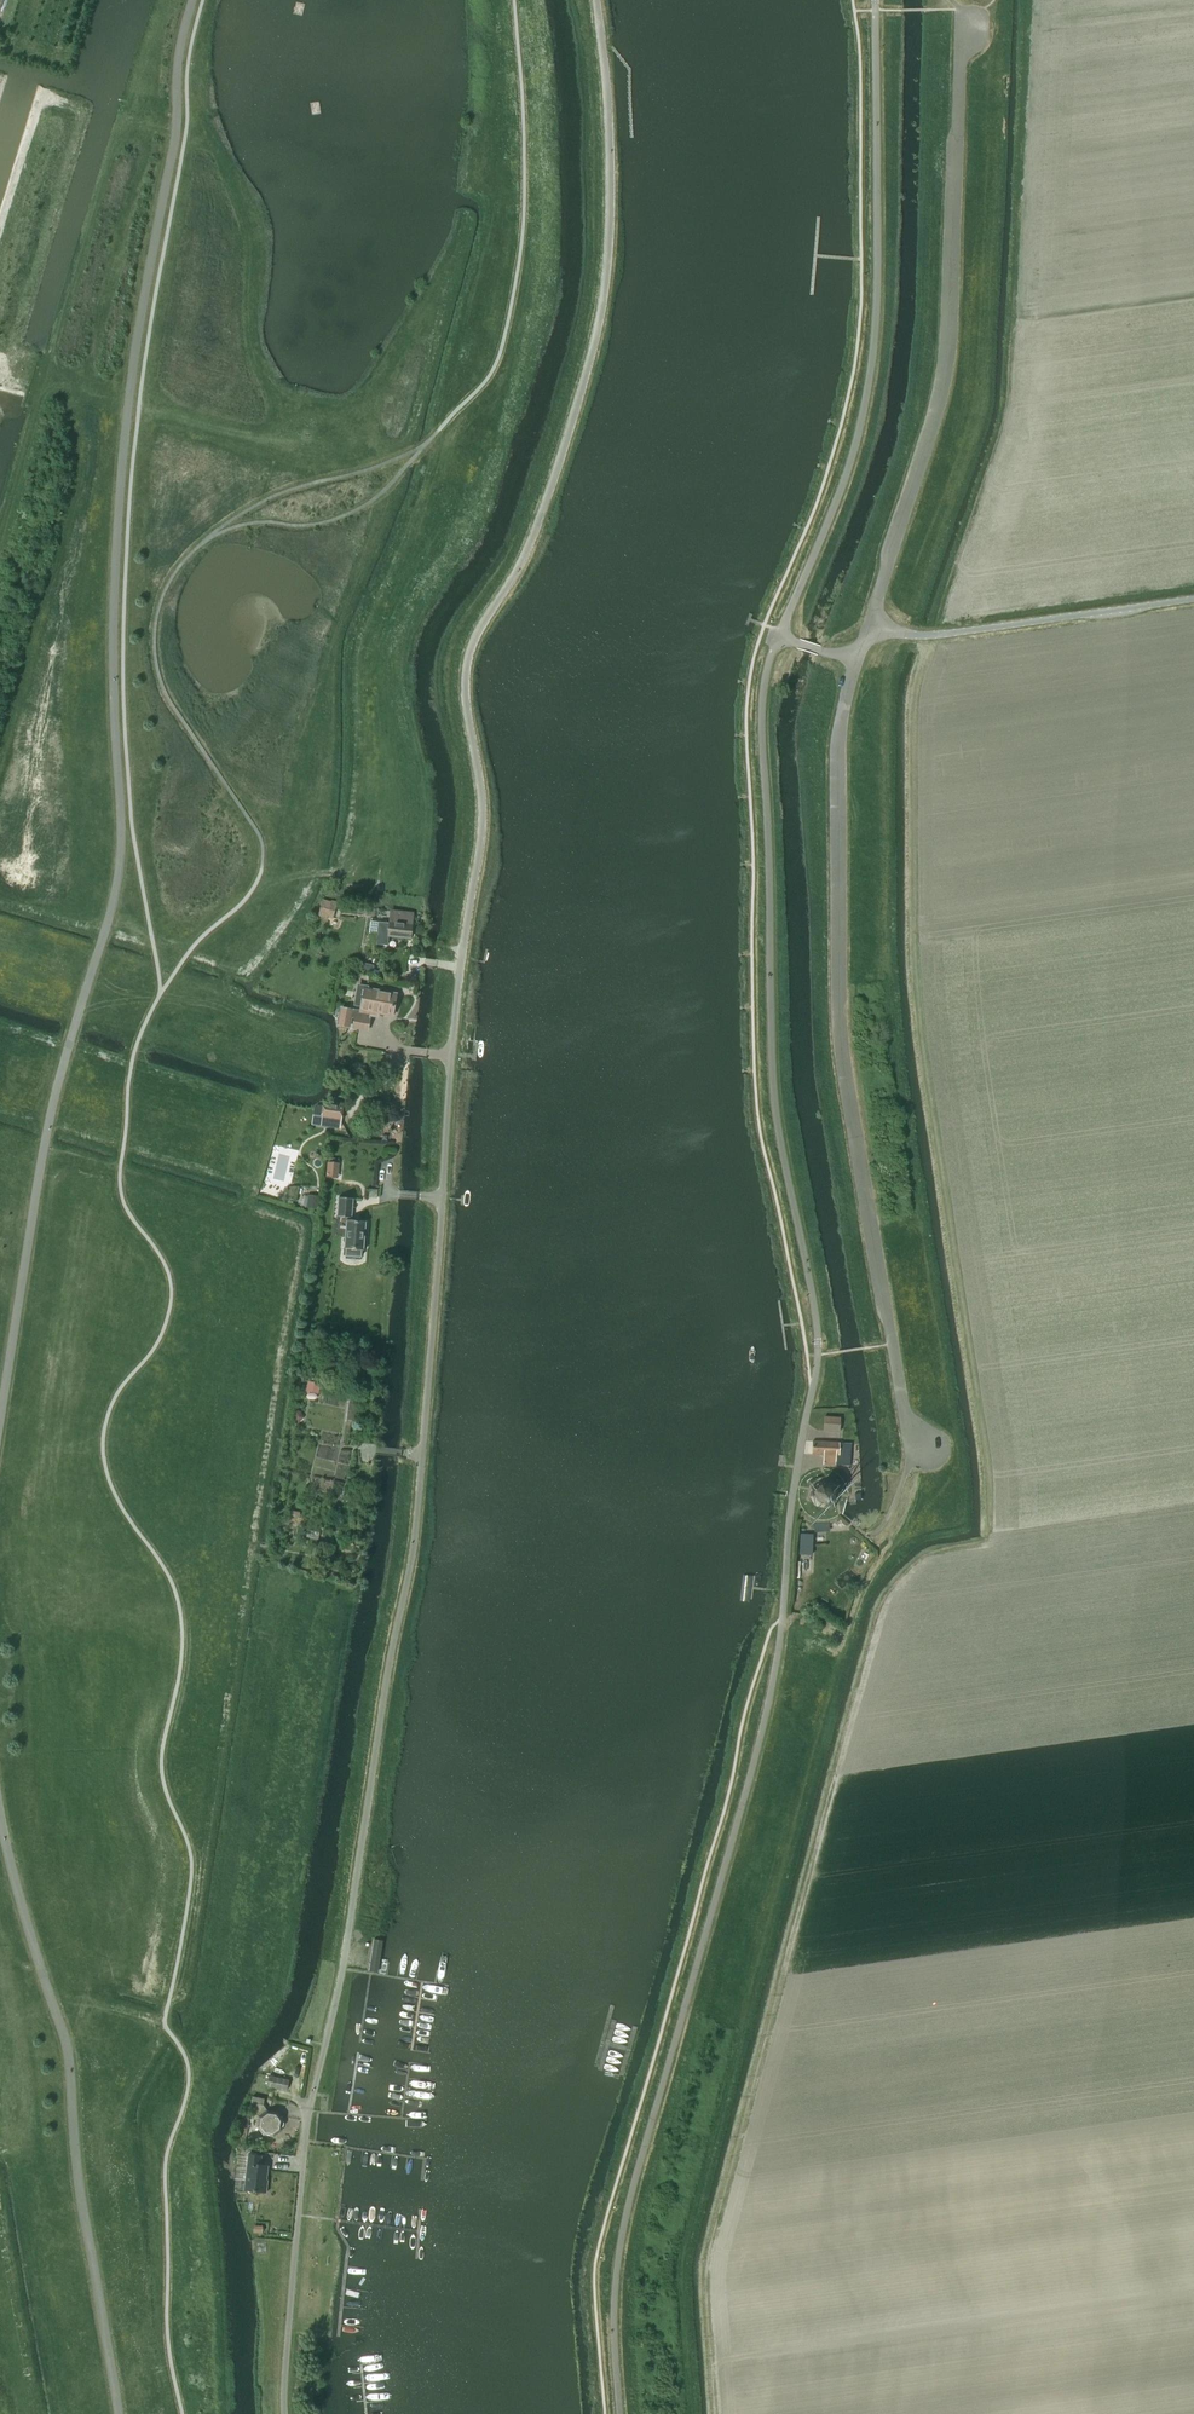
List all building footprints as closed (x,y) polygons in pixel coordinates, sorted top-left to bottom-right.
[(333,919),(337,902),(331,900),(331,901),(322,899),(318,917),(328,919),(328,917),(333,919)] [(387,936),(409,938),(411,914),(389,911),(388,923),(380,922),(379,938),(387,939),(387,936)] [(393,1014),(396,993),(372,989),(370,1002),(362,1001),(360,1014),(356,1013),(354,1026),(368,1028),(371,1011),(393,1014)] [(323,1102),(321,1118),(341,1121),(344,1103),(326,1100),(323,1100),(323,1102)] [(364,1250),(366,1230),(366,1222),(351,1220),(354,1198),(339,1197),(337,1216),(349,1217),(349,1220),(346,1220),(343,1249),(345,1249),(345,1255),(361,1257),(362,1250),(364,1250)] [(305,1377),(302,1390),(331,1399),(335,1385),(305,1377)] [(296,1411),(293,1422),(298,1423),(303,1418),(300,1411),(296,1411)] [(840,1418),(824,1417),(824,1431),(839,1431),(840,1418)] [(851,1443),(813,1441),(812,1454),(824,1455),(824,1464),(850,1465),(851,1443)] [(812,1486),(810,1496),(816,1505),(826,1507),(834,1501),(836,1491),(831,1482),(820,1480),(812,1486)] [(288,1517),(286,1530),(296,1532),(299,1519),(288,1517)] [(813,1534),(800,1534),(799,1554),(812,1554),(813,1534)] [(287,2090),(289,2081),(269,2077),(267,2086),(287,2090)] [(253,2104),(251,2115),(258,2116),(259,2118),(257,2128),(262,2135),(272,2136),(280,2132),(281,2128),(282,2126),(283,2124),(281,2121),(282,2116),(277,2113),(267,2112),(263,2105),(253,2104)] [(249,2153),(244,2190),(266,2192),(268,2179),(266,2179),(268,2165),(260,2164),(261,2155),(249,2153)]
